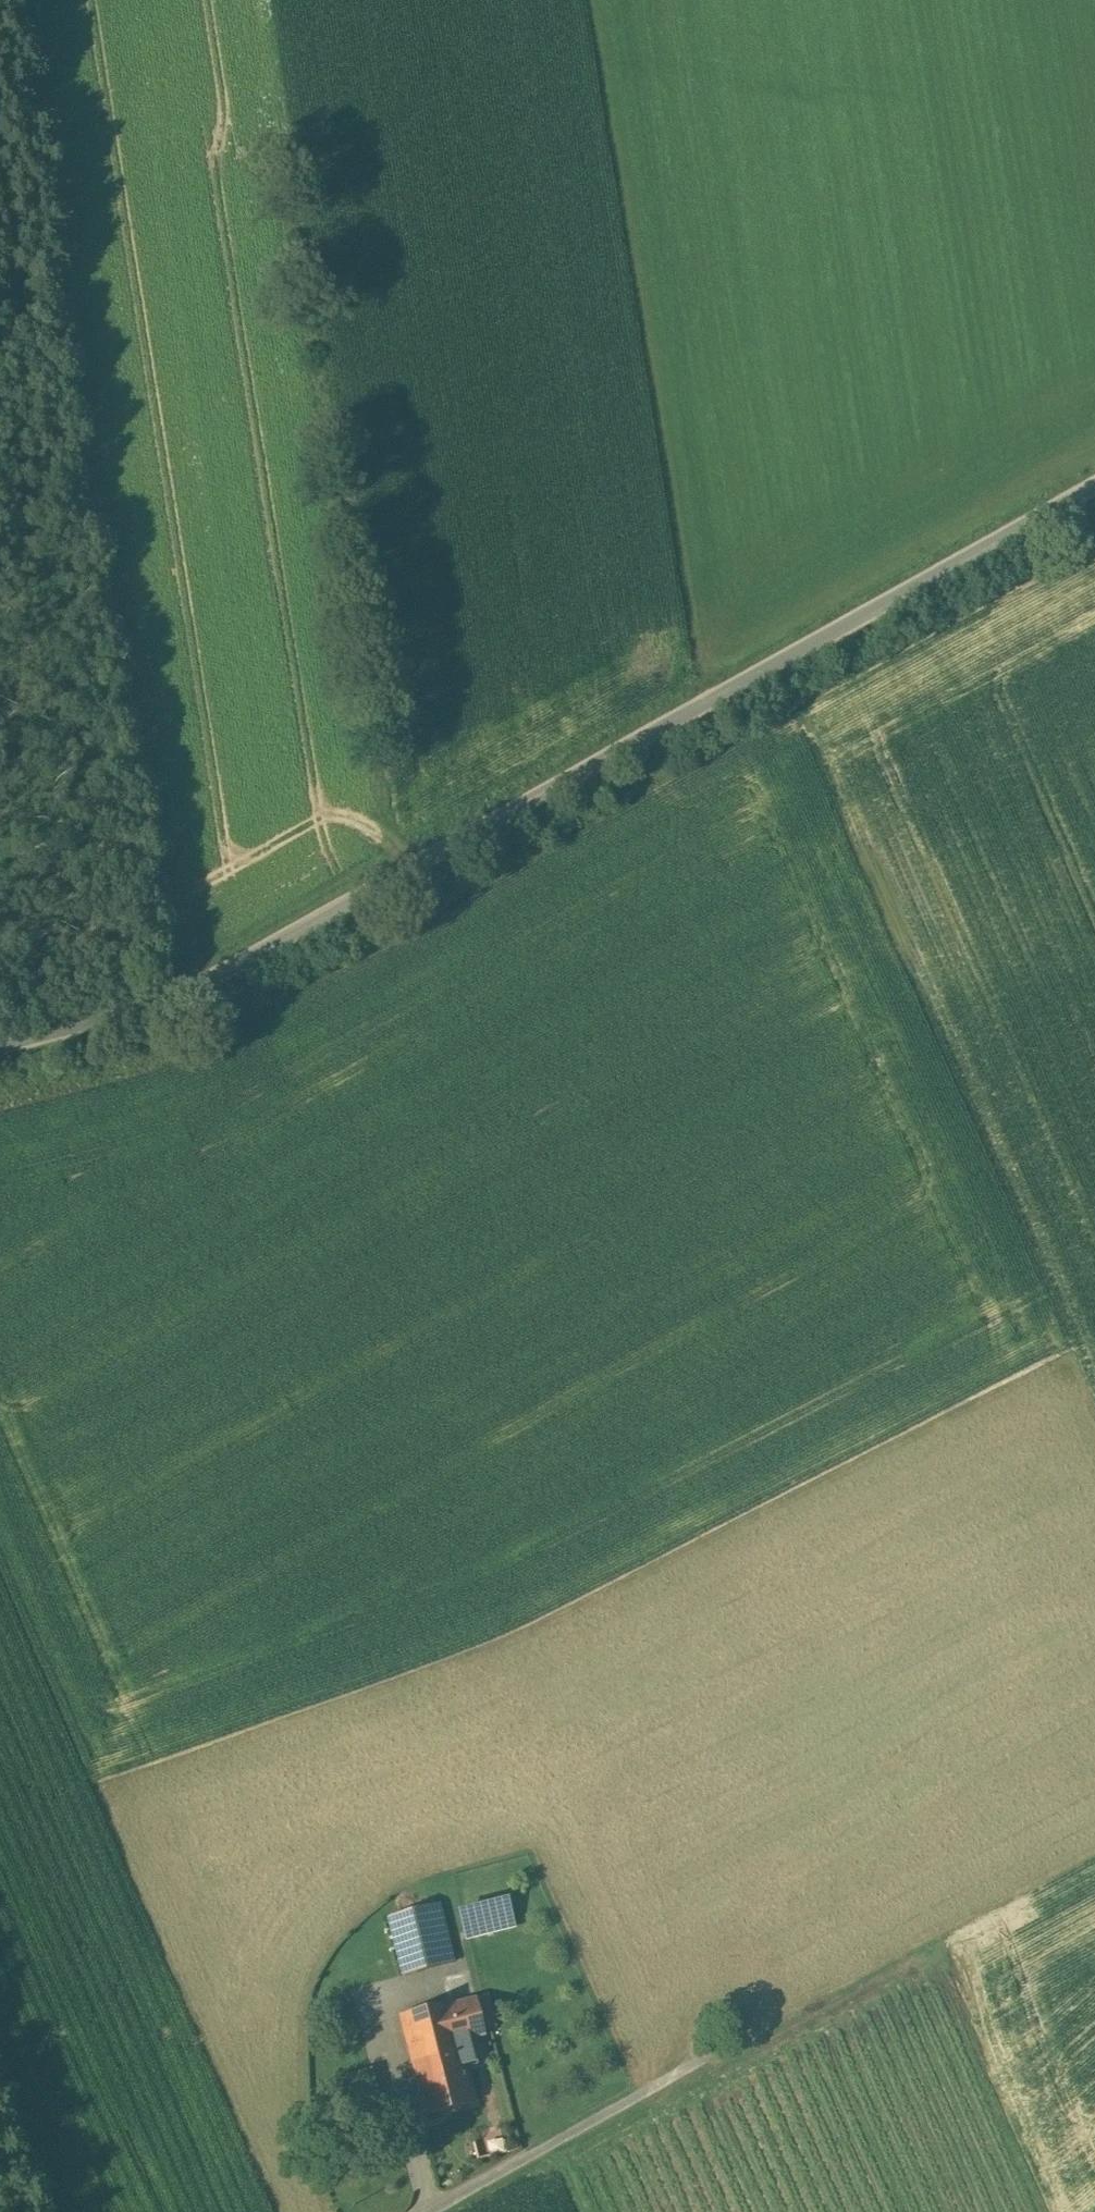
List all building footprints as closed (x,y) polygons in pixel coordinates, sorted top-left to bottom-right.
[(526,1911),(518,1883),(473,1895),(481,1923),(526,1911)] [(455,1884),(399,1897),(413,1958),(469,1945),(455,1884)] [(499,1973),(411,1994),(435,2100),(492,2086),(482,2046),(494,2043),(488,2018),(508,2014),(499,1973)]
